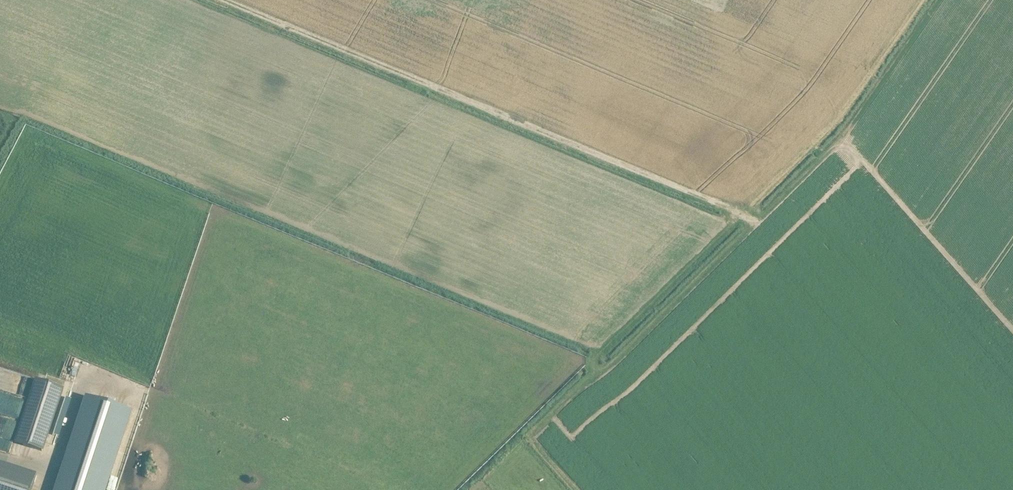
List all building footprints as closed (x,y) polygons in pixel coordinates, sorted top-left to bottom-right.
[(14,442),(43,452),(64,389),(35,379),(14,442)] [(56,489),(105,489),(131,411),(87,397),(56,489)] [(38,475),(0,462),(0,489),(32,489),(38,475)]
